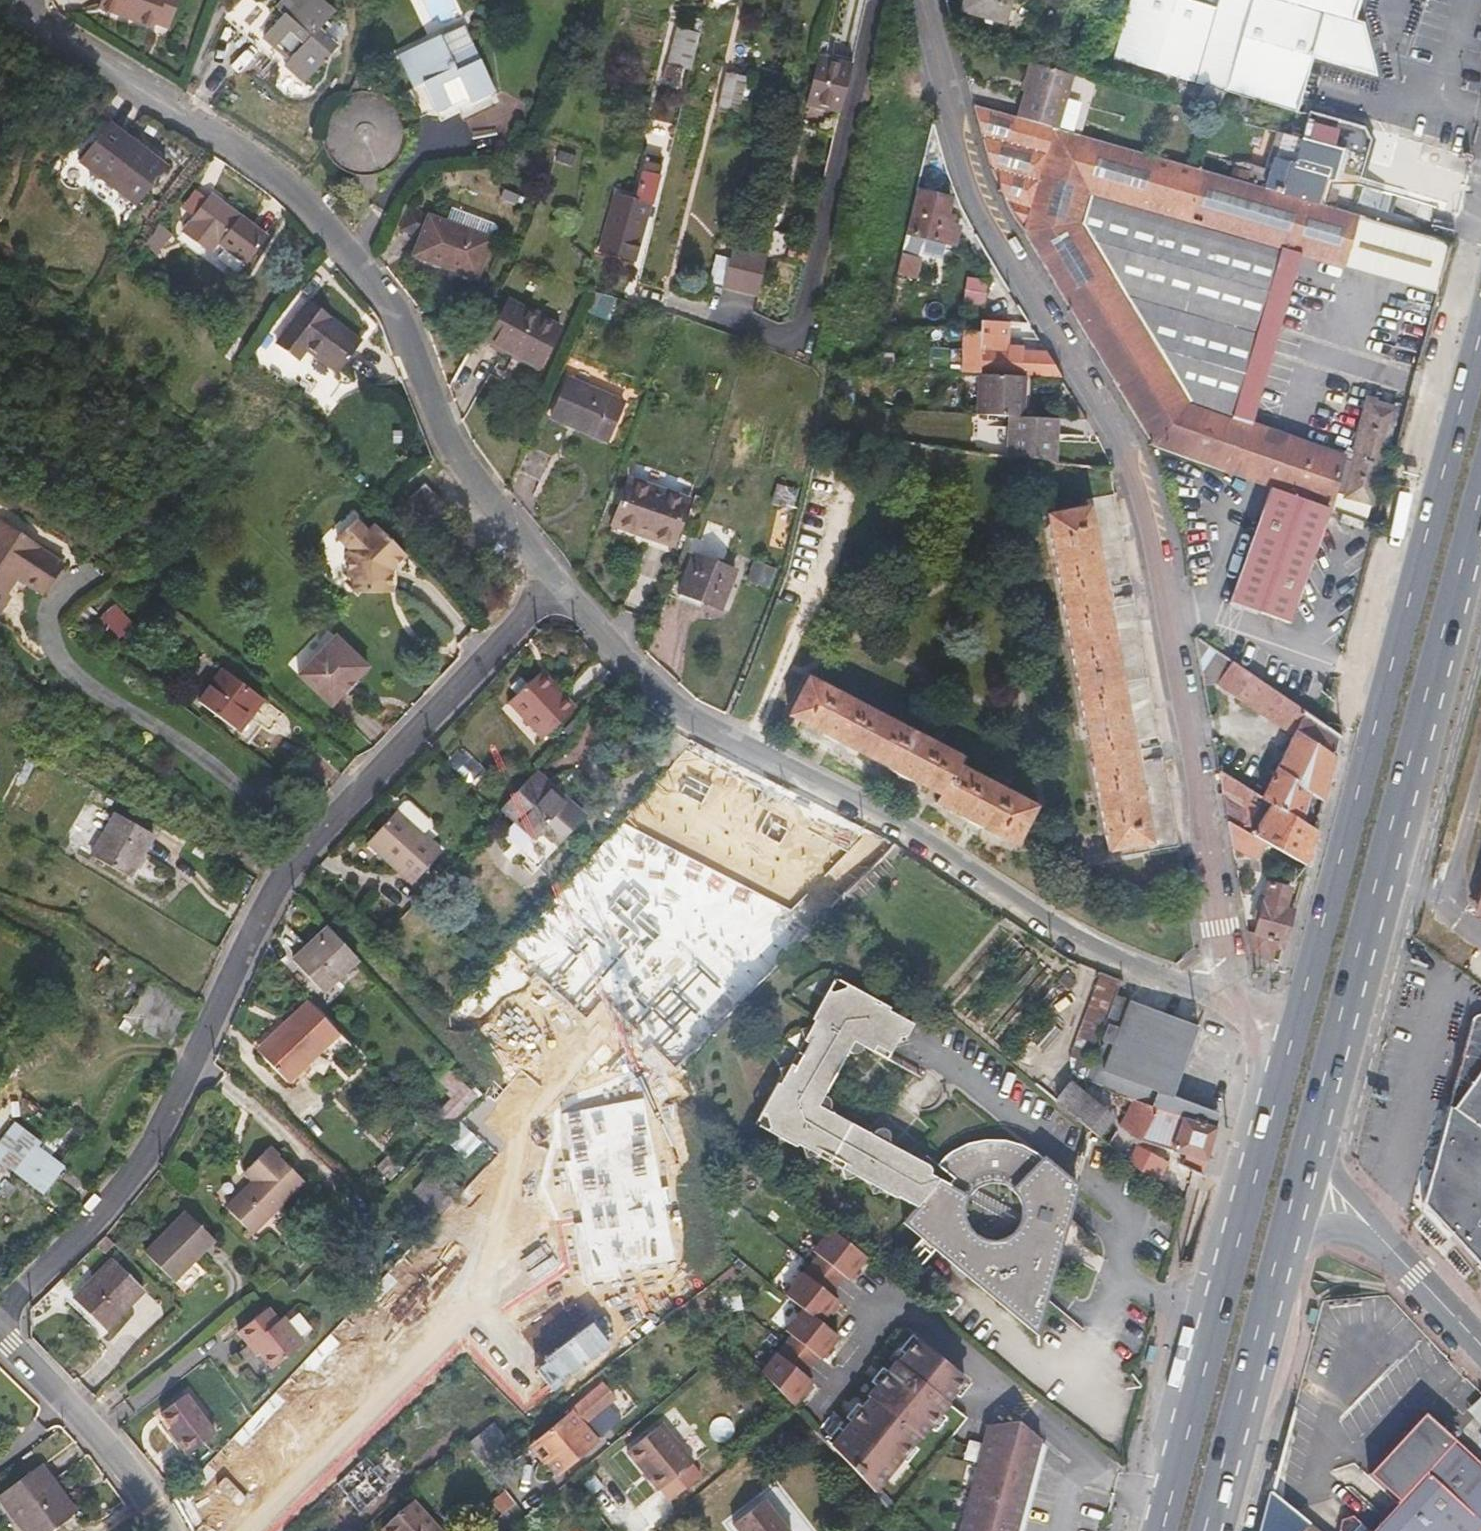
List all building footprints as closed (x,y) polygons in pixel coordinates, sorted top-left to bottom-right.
[(98,7),(154,28),(155,26),(162,7),(168,9),(171,0),(101,0),(98,7)] [(155,26),(167,30),(178,0),(171,0),(168,9),(162,7),(155,26)] [(231,8),(262,36),(275,48),(289,33),(302,45),(288,60),(283,65),(303,83),(336,48),(316,30),(332,12),(319,0),(284,0),(276,9),(282,14),(280,17),(261,0),(239,0),(231,8)] [(1004,23),(1011,0),(965,0),(962,10),(1004,23)] [(1297,112),(1301,97),(1311,59),(1374,77),(1361,23),(1352,20),(1358,0),(1129,0),(1113,59),(1297,112)] [(662,79),(676,82),(680,68),(687,70),(696,35),(674,29),(662,79)] [(446,52),(435,30),(396,50),(411,81),(419,78),(432,105),(445,98),(436,79),(454,71),(466,95),(491,83),(469,40),(446,52)] [(816,61),(850,70),(851,63),(817,55),(816,61)] [(816,61),(805,104),(839,113),(850,70),(816,61)] [(1032,64),(1017,118),(1057,130),(1073,75),(1069,74),(1032,64)] [(745,79),(724,74),(715,111),(736,116),(745,79)] [(410,118),(346,89),(317,151),(381,180),(410,118)] [(592,104),(583,101),(576,117),(585,121),(592,104)] [(1153,447),(1242,479),(1261,428),(1251,426),(1230,419),(1281,248),(1302,254),(1438,294),(1451,244),(1318,205),(1267,191),(1231,180),(1227,179),(1188,168),(1057,130),(1017,118),(974,105),(992,168),(1007,203),(1023,232),(1153,447)] [(1293,128),(1291,136),(1364,157),(1365,157),(1370,140),(1364,129),(1310,114),(1305,131),(1293,128)] [(110,121),(79,161),(136,206),(167,166),(110,121)] [(1277,161),(1334,177),(1336,171),(1357,177),(1364,157),(1291,136),(1285,135),(1277,161)] [(622,217),(612,256),(633,262),(648,205),(646,204),(653,175),(651,175),(655,158),(641,155),(637,171),(636,171),(624,218),(622,217)] [(1273,172),(1267,191),(1318,205),(1326,178),(1333,180),(1334,177),(1277,161),(1273,172)] [(1267,191),(1273,172),(1245,164),(1236,164),(1231,180),(1267,191)] [(182,207),(195,217),(209,199),(195,189),(182,207)] [(917,190),(908,234),(925,238),(955,245),(960,225),(951,223),(953,215),(948,214),(951,198),(917,190)] [(195,217),(184,231),(211,252),(218,243),(245,264),(267,236),(213,194),(209,199),(195,217)] [(418,237),(410,257),(448,271),(449,267),(478,277),(492,238),(408,207),(399,230),(418,237)] [(609,214),(598,253),(612,256),(622,217),(609,214)] [(771,231),(766,250),(781,254),(786,234),(771,231)] [(925,238),(908,234),(902,256),(920,260),(925,238)] [(1230,419),(1251,426),(1302,254),(1281,248),(1230,419)] [(730,250),(721,287),(735,291),(745,254),(730,250)] [(735,291),(755,296),(764,259),(745,254),(735,291)] [(920,260),(902,256),(898,273),(916,277),(920,260)] [(448,271),(476,281),(478,277),(449,267),(448,271)] [(591,292),(583,311),(604,319),(612,298),(591,292)] [(508,301),(486,342),(536,368),(557,328),(508,301)] [(308,303),(286,332),(309,350),(338,373),(361,342),(308,303)] [(979,332),(979,374),(1024,376),(1060,378),(1045,352),(1007,350),(1008,322),(979,321),(979,332)] [(300,362),(309,350),(286,332),(277,345),(300,362)] [(1008,416),(1023,417),(1024,376),(979,374),(978,374),(975,414),(1008,416)] [(567,379),(550,417),(603,441),(620,403),(567,379)] [(1369,402),(1344,497),(1371,504),(1396,409),(1369,402)] [(1006,457),(1055,462),(1057,419),(1023,417),(1008,416),(1006,457)] [(1274,433),(1261,428),(1242,479),(1256,484),(1269,488),(1287,437),(1274,433)] [(1327,509),(1344,451),(1322,443),(1320,449),(1287,437),(1269,488),(1327,509)] [(529,446),(518,472),(540,482),(551,456),(529,446)] [(627,478),(611,525),(671,547),(688,499),(627,478)] [(425,484),(409,498),(422,512),(437,498),(425,484)] [(771,503),(792,510),(797,492),(776,485),(771,503)] [(1269,488),(1229,602),(1290,624),(1329,510),(1327,509),(1269,488)] [(1108,588),(1129,584),(1113,494),(1086,499),(1087,507),(1089,513),(1093,512),(1101,553),(1108,588)] [(1089,513),(1087,507),(1046,515),(1105,836),(1110,863),(1157,855),(1147,803),(1140,762),(1132,721),(1118,642),(1101,553),(1093,512),(1089,513)] [(357,519),(337,539),(347,550),(347,579),(362,579),(362,593),(391,593),(391,570),(406,555),(375,524),(369,530),(357,519)] [(11,597),(6,593),(17,577),(43,595),(64,564),(1,522),(0,523),(0,614),(11,597)] [(692,554),(677,593),(720,610),(735,571),(692,554)] [(753,563),(747,580),(766,587),(773,570),(753,563)] [(362,579),(347,579),(343,582),(357,598),(362,593),(362,579)] [(127,605),(145,621),(154,610),(135,595),(127,605)] [(1159,746),(1131,595),(1110,600),(1118,642),(1132,721),(1138,750),(1159,746)] [(98,613),(99,615),(106,608),(98,599),(90,605),(98,613)] [(98,613),(90,605),(72,623),(82,631),(98,613)] [(131,628),(133,625),(116,605),(101,618),(102,620),(97,624),(110,637),(114,633),(118,639),(122,635),(131,628)] [(131,628),(122,635),(128,642),(137,635),(131,628)] [(336,635),(298,675),(331,706),(368,667),(336,635)] [(1193,635),(1203,686),(1216,684),(1232,661),(1202,641),(1193,635)] [(1292,736),(1263,796),(1302,821),(1310,792),(1322,800),(1341,734),(1323,723),(1306,711),(1232,661),(1216,684),(1292,736)] [(224,669),(199,702),(236,730),(252,709),(256,712),(265,700),(224,669)] [(542,671),(538,674),(556,694),(560,691),(542,671)] [(543,739),(576,708),(560,691),(556,694),(538,674),(508,702),(543,739)] [(973,826),(1017,849),(1036,811),(958,770),(962,762),(810,682),(790,720),(828,739),(907,781),(945,801),(941,809),(973,826)] [(1180,856),(1161,759),(1140,762),(1147,803),(1157,855),(1110,863),(1111,867),(1135,863),(1180,856)] [(768,806),(676,761),(623,823),(728,878),(817,924),(828,913),(857,883),(869,871),(874,866),(895,844),(867,830),(848,851),(768,806)] [(1266,842),(1305,865),(1315,829),(1302,821),(1263,796),(1217,768),(1223,796),(1246,812),(1237,826),(1266,842)] [(538,834),(540,836),(567,805),(533,775),(499,812),(531,841),(538,834)] [(404,801),(396,810),(422,833),(430,824),(429,820),(409,801),(404,801)] [(582,819),(567,805),(540,836),(555,849),(582,819)] [(396,810),(366,843),(412,885),(442,852),(422,833),(396,810)] [(92,855),(130,878),(154,835),(116,813),(92,855)] [(1228,820),(1232,847),(1255,860),(1266,842),(1237,826),(1228,820)] [(582,870),(539,921),(566,946),(485,1036),(523,1071),(559,1030),(571,1039),(583,1027),(571,1016),(649,930),(582,870)] [(1252,955),(1272,960),(1275,949),(1277,943),(1285,944),(1294,908),(1287,907),(1293,888),(1267,881),(1253,933),(1248,931),(1252,955)] [(736,1005),(769,971),(712,916),(679,950),(700,970),(689,982),(698,991),(710,980),(736,1005)] [(329,926),(293,960),(323,993),(359,959),(329,926)] [(1275,949),(1283,951),(1285,944),(1277,943),(1275,949)] [(1070,989),(1076,981),(1065,971),(1058,981),(1060,983),(1069,990),(1070,989)] [(1070,1057),(1089,1064),(1114,994),(1120,979),(1100,972),(1070,1057)] [(872,1194),(883,1191),(896,1198),(898,1196),(916,1206),(902,1222),(1036,1335),(1049,1291),(1052,1279),(1057,1263),(1064,1236),(1070,1214),(1073,1206),(1075,1198),(1078,1188),(1038,1153),(1021,1144),(1003,1139),(985,1139),(968,1142),(951,1151),(944,1156),(935,1168),(887,1142),(889,1137),(890,1134),(888,1130),(884,1128),(880,1127),(876,1129),(874,1131),(872,1134),(829,1110),(831,1106),(831,1104),(830,1100),(828,1097),(824,1095),(849,1052),(853,1054),(857,1054),(861,1051),(863,1047),(887,1059),(899,1038),(907,1035),(914,1023),(889,1010),(890,1007),(835,977),(812,1018),(815,1020),(812,1024),(801,1028),(804,1038),(803,1040),(808,1043),(795,1065),(791,1063),(780,1067),(782,1079),(780,1083),(777,1082),(754,1124),(796,1147),(798,1144),(802,1146),(806,1157),(817,1154),(818,1155),(821,1150),(844,1163),(841,1168),(845,1179),(855,1176),(869,1183),(872,1194)] [(152,978),(126,1018),(170,1046),(195,1007),(152,978)] [(693,1049),(708,1034),(667,993),(637,1025),(678,1066),(696,1063),(693,1049)] [(1174,1096),(1198,1025),(1114,994),(1089,1064),(1082,1082),(1132,1098),(1215,1126),(1219,1113),(1174,1096)] [(309,1001),(281,1028),(285,1033),(261,1055),(287,1082),(339,1033),(309,1001)] [(1480,1013),(1475,1015),(1472,1021),(1449,1102),(1480,1127),(1480,1013)] [(1050,1021),(1032,1042),(1045,1052),(1062,1031),(1050,1021)] [(257,1051),(261,1055),(285,1033),(281,1028),(257,1051)] [(1076,1078),(1082,1082),(1089,1064),(1070,1057),(1071,1073),(1076,1078)] [(454,1074),(424,1104),(435,1115),(464,1084),(454,1074)] [(464,1084),(435,1115),(447,1126),(476,1096),(464,1084)] [(1057,1102),(1098,1136),(1113,1117),(1072,1084),(1057,1102)] [(1215,1126),(1132,1098),(1120,1126),(1138,1142),(1126,1160),(1156,1185),(1169,1161),(1149,1151),(1153,1145),(1186,1155),(1182,1166),(1193,1170),(1203,1173),(1215,1126)] [(644,1099),(562,1114),(571,1162),(575,1180),(583,1223),(574,1225),(586,1283),(621,1277),(619,1270),(675,1259),(644,1099)] [(1449,1102),(1422,1202),(1480,1266),(1480,1127),(1449,1102)] [(51,1139),(59,1145),(71,1129),(62,1121),(50,1135),(52,1137),(51,1139)] [(41,1192),(61,1165),(42,1150),(36,1145),(39,1141),(15,1123),(0,1142),(0,1160),(15,1172),(41,1192)] [(1108,1145),(1126,1160),(1138,1142),(1120,1126),(1108,1145)] [(39,1141),(36,1145),(42,1150),(51,1139),(52,1137),(50,1135),(46,1132),(39,1141)] [(482,1139),(465,1157),(480,1171),(497,1154),(482,1139)] [(270,1146),(244,1172),(253,1181),(226,1208),(252,1234),(305,1180),(270,1146)] [(428,1175),(413,1191),(433,1209),(438,1203),(448,1193),(437,1184),(428,1175)] [(444,1176),(437,1184),(448,1193),(438,1203),(445,1209),(461,1192),(444,1176)] [(968,1197),(967,1200),(1017,1227),(1019,1221),(1021,1215),(1021,1213),(976,1188),(972,1191),(969,1195),(968,1197)] [(185,1210),(144,1252),(175,1282),(216,1240),(185,1210)] [(866,1258),(830,1229),(812,1251),(817,1255),(844,1277),(849,1280),(866,1258)] [(454,1282),(412,1244),(388,1269),(424,1302),(436,1288),(442,1293),(454,1282)] [(810,1264),(803,1273),(830,1294),(844,1277),(817,1255),(810,1264)] [(113,1259),(74,1298),(105,1329),(144,1289),(113,1259)] [(802,1309),(821,1323),(839,1301),(830,1294),(803,1273),(802,1272),(784,1295),(802,1309)] [(333,1328),(332,1329),(367,1362),(379,1349),(386,1354),(397,1342),(355,1304),(333,1328)] [(1310,1306),(1306,1322),(1314,1324),(1318,1308),(1310,1306)] [(269,1307),(238,1331),(257,1355),(261,1352),(273,1367),(304,1343),(283,1316),(279,1320),(269,1307)] [(838,1336),(821,1323),(802,1309),(785,1330),(791,1335),(817,1356),(820,1359),(838,1336)] [(784,1343),(777,1353),(803,1374),(817,1356),(791,1335),(784,1343)] [(868,1397),(830,1444),(874,1491),(919,1437),(920,1438),(931,1424),(948,1403),(946,1402),(965,1379),(915,1339),(896,1362),(894,1361),(866,1395),(868,1397)] [(1151,1344),(1146,1359),(1153,1361),(1157,1345),(1151,1344)] [(761,1371),(793,1405),(812,1381),(803,1374),(777,1353),(776,1352),(761,1371)] [(300,1363),(276,1389),(311,1421),(324,1408),(330,1413),(341,1402),(300,1363)] [(606,1383),(532,1443),(546,1461),(549,1459),(559,1472),(599,1440),(579,1415),(586,1409),(588,1412),(597,1413),(617,1397),(606,1383)] [(169,1430),(187,1454),(212,1435),(182,1396),(157,1415),(169,1430)] [(948,1403),(931,1424),(949,1439),(967,1417),(948,1403)] [(692,1459),(660,1421),(625,1450),(658,1488),(692,1459)] [(959,1530),(1016,1530),(1040,1440),(1017,1421),(987,1425),(959,1530)] [(504,1435),(494,1422),(467,1443),(485,1465),(511,1444),(504,1435)] [(518,1424),(504,1435),(511,1444),(525,1433),(518,1424)] [(183,1457),(187,1454),(169,1430),(165,1433),(183,1457)] [(232,1436),(207,1462),(242,1495),(255,1481),(261,1486),(272,1475),(232,1436)] [(724,1455),(712,1465),(719,1474),(732,1464),(724,1455)] [(339,1482),(351,1496),(357,1491),(370,1506),(392,1487),(365,1456),(339,1482)] [(78,1511),(42,1463),(0,1494),(0,1501),(23,1530),(50,1530),(78,1511)] [(364,1511),(370,1506),(357,1491),(351,1496),(364,1511)] [(381,1528),(384,1530),(443,1530),(414,1498),(381,1528)] [(765,1499),(733,1524),(738,1530),(789,1530),(765,1499)]
